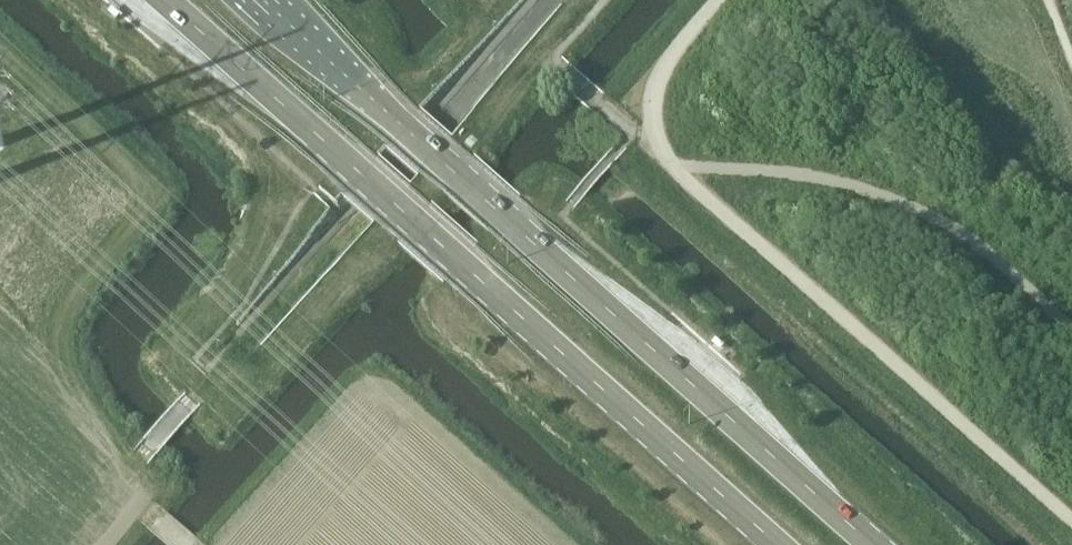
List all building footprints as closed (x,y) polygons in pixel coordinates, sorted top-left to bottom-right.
[(116,23),(120,18),(112,10),(107,15),(116,23)] [(719,349),(724,344),(716,337),(711,342),(719,349)]
